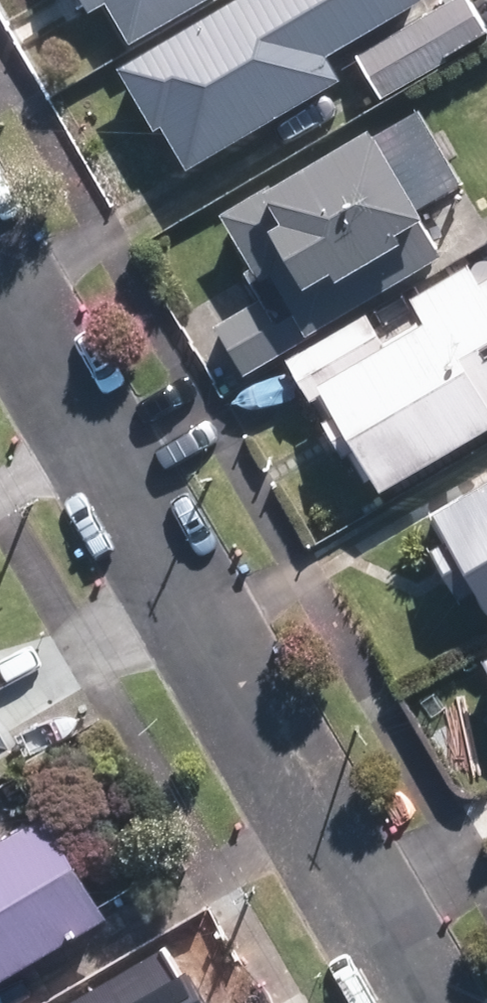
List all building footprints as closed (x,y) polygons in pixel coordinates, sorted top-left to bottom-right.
[(140,34),(203,0),(122,0),(140,34)] [(131,55),(188,161),(354,74),(329,27),(366,8),(362,0),(235,0),(131,55)] [(482,0),(455,0),(367,45),(391,91),(460,55),(455,46),(486,29),(486,10),(482,0)] [(256,364),(327,322),(458,247),(435,207),(449,199),(444,192),(475,175),(432,101),(402,118),(397,109),(235,203),(267,258),(259,262),(274,286),(227,314),(256,364)] [(393,479),(486,426),(486,275),(432,306),(437,315),(333,373),(393,479)] [(450,501),(486,564),(486,480),(450,501)] [(21,737),(0,701),(0,749),(21,737)] [(122,904),(63,802),(0,838),(0,974),(122,904)] [(132,979),(89,1002),(146,1002),(132,979)]
